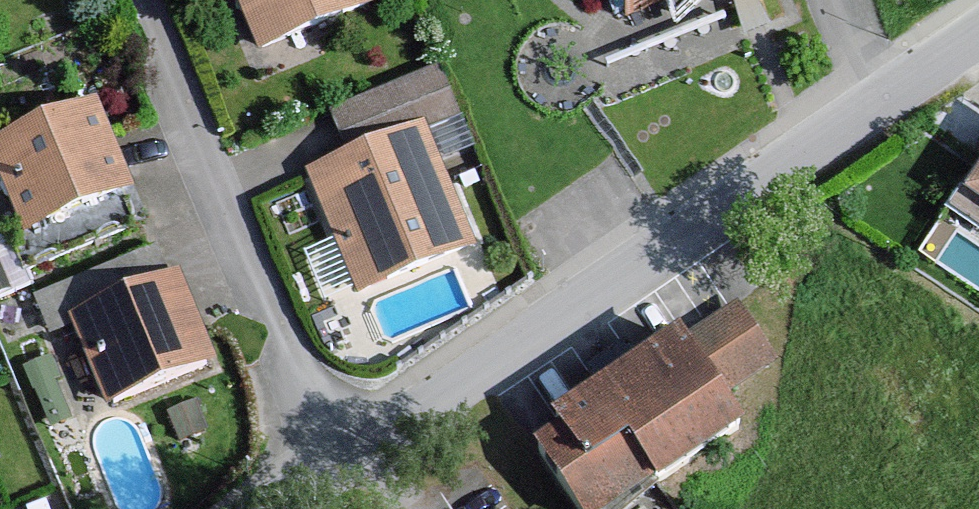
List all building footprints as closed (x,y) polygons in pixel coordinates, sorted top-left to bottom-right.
[(263,57),(379,10),(375,0),(237,0),(263,57)] [(625,11),(653,0),(621,0),(625,11)] [(675,20),(699,0),(667,0),(675,20)] [(724,10),(604,58),(608,65),(727,18),(724,10)] [(390,124),(432,115),(438,142),(465,136),(449,66),(380,81),(390,124)] [(0,148),(0,182),(25,242),(140,201),(101,110),(0,148)] [(423,119),(304,165),(357,299),(479,248),(423,119)] [(961,198),(978,208),(978,170),(961,198)] [(186,280),(69,325),(107,416),(225,372),(186,280)] [(541,451),(578,508),(627,508),(745,433),(720,395),(774,360),(743,311),(685,348),(678,337),(548,421),(560,439),(541,451)]
